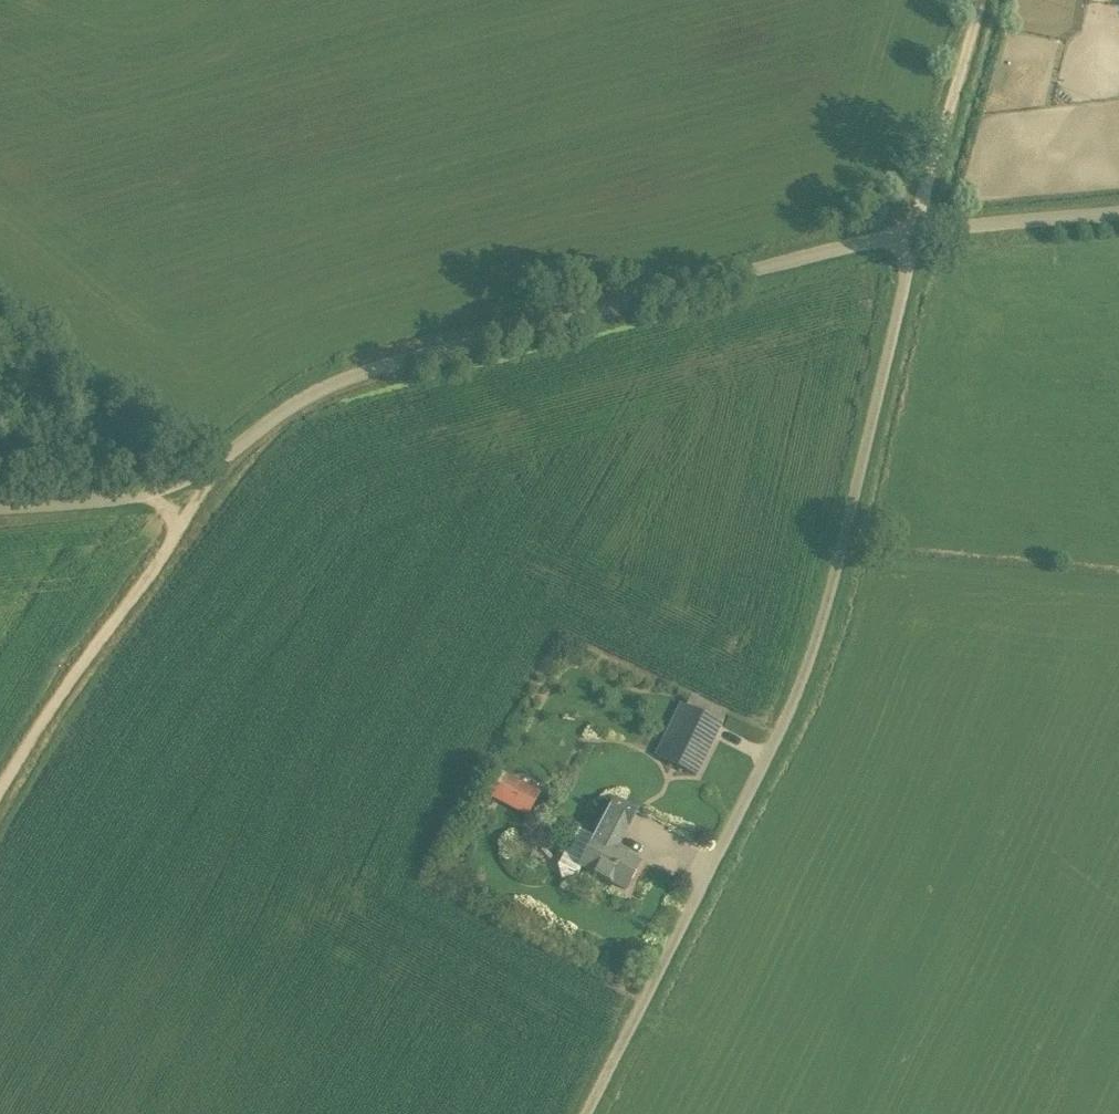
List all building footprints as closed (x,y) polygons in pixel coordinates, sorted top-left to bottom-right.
[(697,773),(722,722),(680,702),(656,753),(697,773)] [(541,791),(497,770),(484,795),(528,817),(541,791)] [(577,876),(582,866),(627,889),(641,863),(627,856),(630,850),(614,842),(623,825),(628,827),(638,808),(615,796),(594,837),(577,828),(558,865),(562,880),(577,876)]
